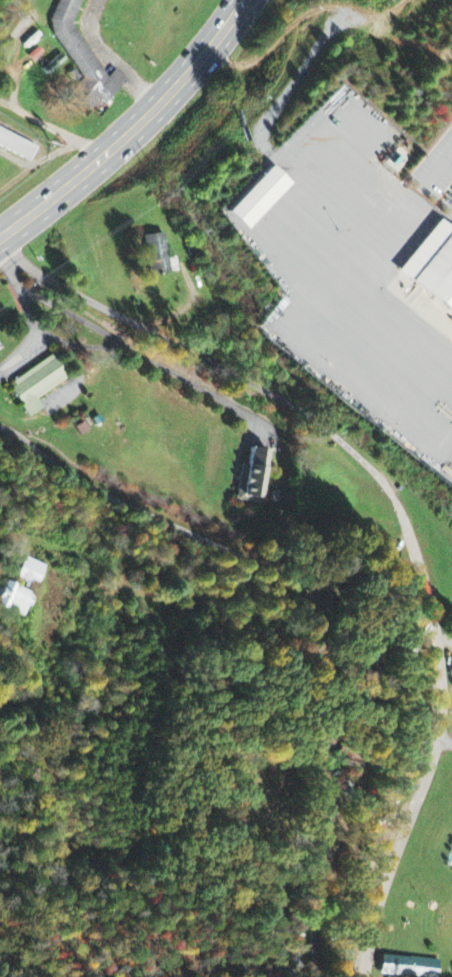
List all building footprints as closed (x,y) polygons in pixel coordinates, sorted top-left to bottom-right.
[(84,0),(60,0),(50,24),(82,80),(71,94),(80,111),(86,116),(90,114),(99,102),(106,105),(127,80),(116,71),(107,81),(74,24),(84,0)] [(0,129),(0,147),(30,162),(37,147),(0,129)] [(227,214),(246,232),(290,185),(271,167),(227,214)] [(440,220),(398,276),(451,316),(451,229),(440,220)] [(168,259),(165,234),(144,237),(149,277),(178,273),(176,258),(168,259)] [(68,379),(53,356),(9,386),(31,418),(44,409),(38,400),(68,379)] [(269,452),(251,450),(249,467),(241,466),(237,503),(262,506),(269,452)] [(30,583),(40,586),(47,566),(24,559),(18,579),(30,583)] [(35,596),(4,583),(0,591),(0,610),(24,620),(35,596)] [(440,960),(382,958),(381,976),(439,976),(440,960)]
